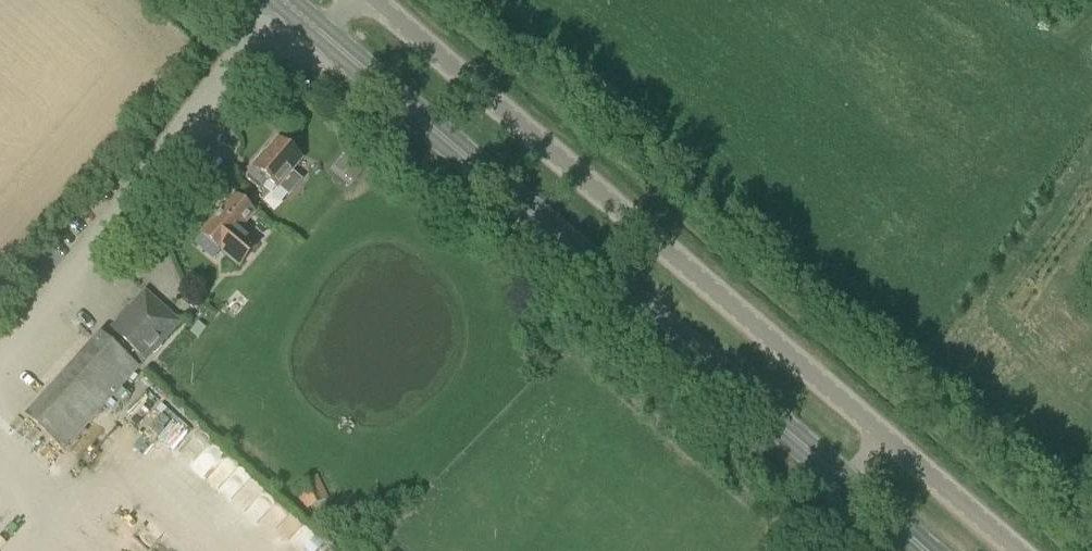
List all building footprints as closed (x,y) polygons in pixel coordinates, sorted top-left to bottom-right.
[(245,177),(259,189),(268,179),(276,187),(277,185),(289,195),(302,180),(290,170),(299,159),(277,140),(267,152),(264,150),(250,166),(253,168),(245,177)] [(240,229),(255,212),(235,195),(202,235),(239,266),(257,244),(240,229)] [(29,419),(64,451),(103,407),(111,414),(128,395),(121,388),(179,323),(147,294),(106,340),(103,337),(29,419)] [(317,475),(293,486),(303,510),(328,499),(317,475)]
